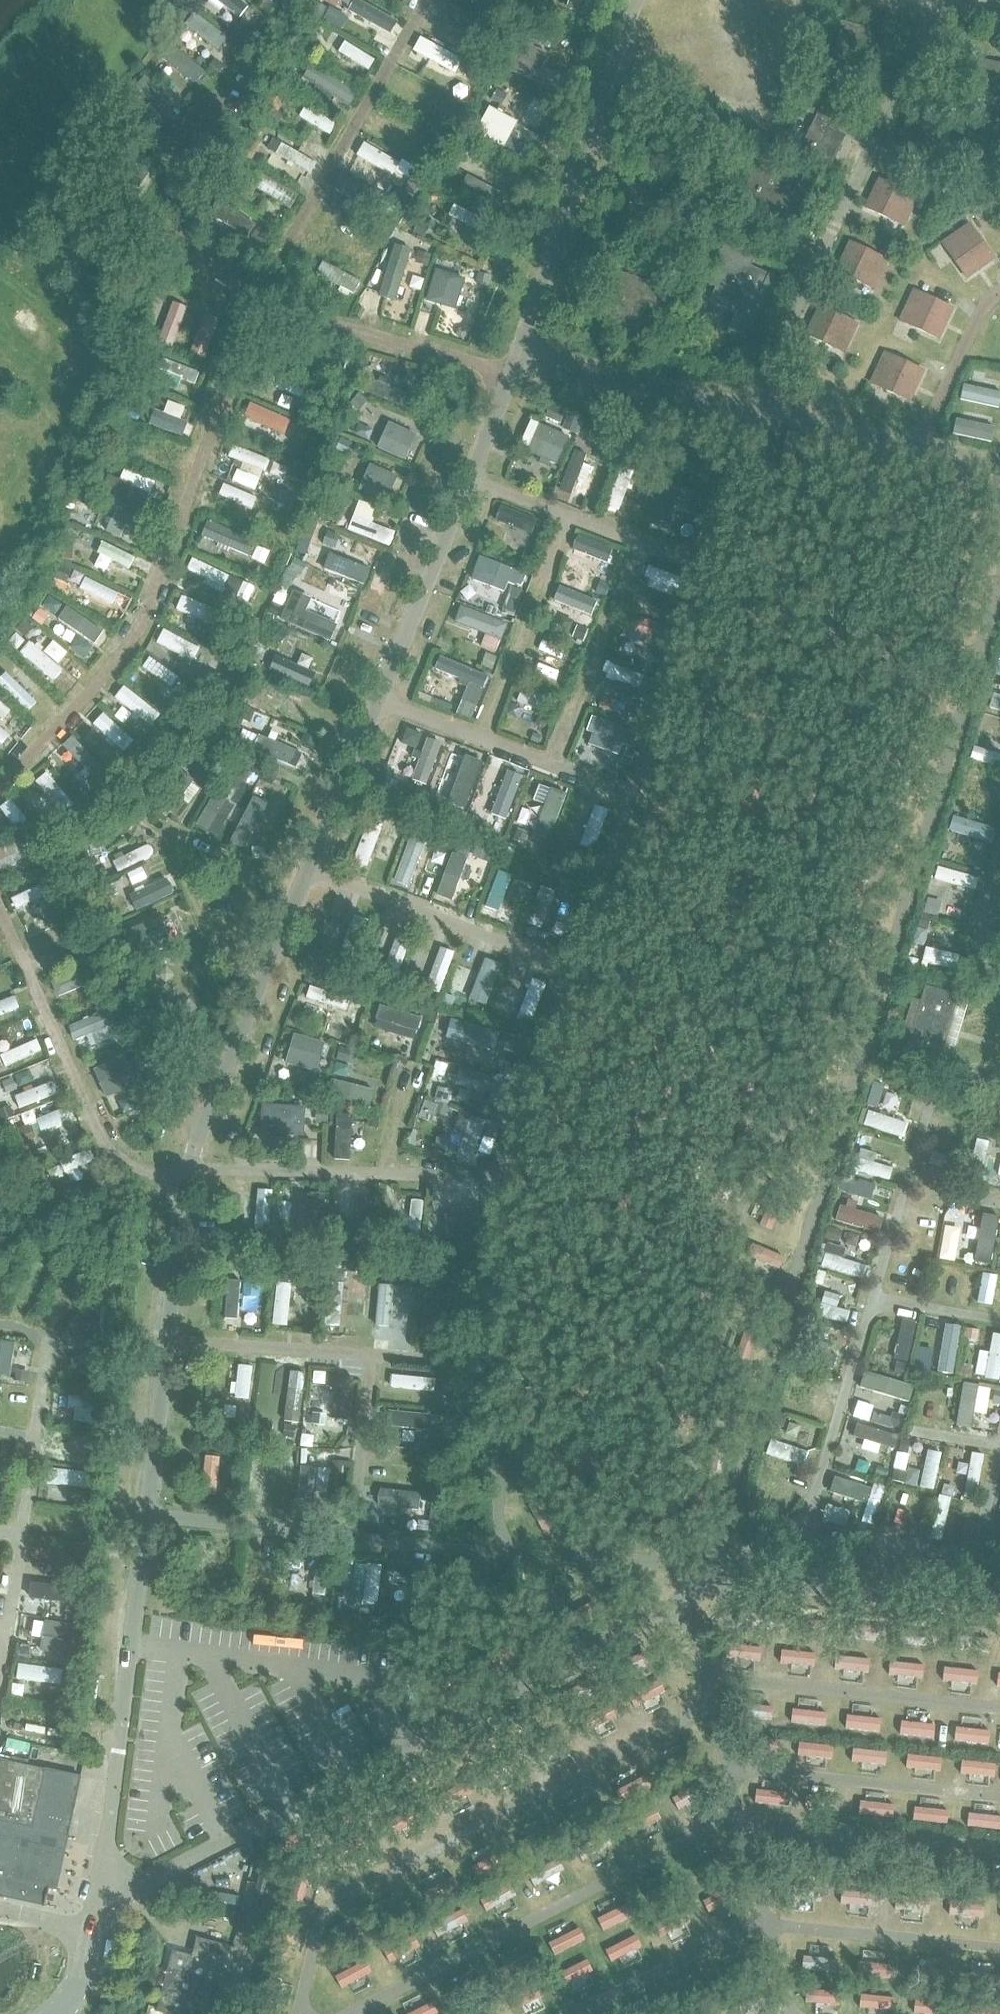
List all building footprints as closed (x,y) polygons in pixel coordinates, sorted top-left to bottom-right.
[(249,6),(240,0),(211,0),(209,3),(237,23),(249,6)] [(354,11),(359,0),(325,0),(354,11)] [(201,9),(190,22),(221,49),(232,36),(201,9)] [(855,61),(876,66),(883,33),(842,24),(836,48),(856,53),(855,61)] [(184,48),(174,61),(202,81),(211,68),(184,48)] [(999,99),(999,64),(978,59),(972,87),(997,92),(995,98),(999,99)] [(316,61),(305,75),(341,102),(352,88),(316,61)] [(148,73),(142,84),(159,94),(149,110),(161,118),(177,92),(148,73)] [(455,90),(466,99),(474,88),(463,80),(455,90)] [(334,132),(341,120),(309,101),(302,114),(334,132)] [(479,128),(509,144),(523,119),(493,102),(479,128)] [(798,150),(829,164),(833,155),(826,152),(838,125),(827,120),(830,114),(817,109),(798,150)] [(398,172),(404,156),(365,140),(359,157),(398,172)] [(758,194),(785,206),(795,183),(767,170),(770,164),(758,159),(756,165),(754,164),(741,194),(755,201),(758,194)] [(464,184),(505,204),(511,191),(471,171),(464,184)] [(295,199),(299,185),(259,172),(254,187),(295,199)] [(866,209),(903,226),(915,199),(908,195),(909,193),(880,180),(866,209)] [(456,201),(452,213),(481,224),(485,212),(456,201)] [(942,244),(966,278),(994,259),(974,231),(972,232),(967,226),(942,244)] [(400,294),(410,243),(394,241),(385,291),(400,294)] [(837,272),(873,289),(886,262),(878,258),(879,256),(850,243),(837,272)] [(744,341),(753,346),(782,283),(748,267),(752,260),(724,248),(708,283),(717,288),(710,301),(737,314),(728,333),(744,340),(744,341)] [(318,274),(357,293),(365,277),(326,258),(318,274)] [(429,296),(459,306),(470,274),(440,264),(429,296)] [(414,272),(413,286),(426,287),(428,274),(414,272)] [(658,288),(618,274),(614,287),(615,287),(608,309),(618,312),(618,313),(647,322),(658,288)] [(900,321),(938,339),(952,308),(921,294),(920,296),(913,293),(900,321)] [(176,297),(162,338),(177,343),(191,303),(176,297)] [(807,335),(843,353),(856,326),(848,322),(849,320),(820,307),(807,335)] [(193,353),(217,361),(232,318),(208,310),(193,353)] [(2,355),(9,340),(0,335),(0,354),(2,355)] [(871,383),(909,401),(923,371),(892,357),(891,359),(884,355),(871,383)] [(176,360),(172,372),(200,379),(203,367),(176,360)] [(382,377),(377,391),(413,403),(417,388),(382,377)] [(965,383),(964,401),(999,403),(999,385),(965,383)] [(362,387),(352,402),(363,408),(372,393),(362,387)] [(293,406),(298,394),(285,388),(280,401),(293,406)] [(144,404),(140,417),(184,429),(192,402),(170,396),(166,410),(144,404)] [(290,432),(297,418),(254,397),(248,411),(290,432)] [(540,456),(558,463),(572,430),(534,414),(522,441),(543,450),(540,456)] [(967,415),(964,434),(994,438),(996,419),(967,415)] [(381,437),(387,421),(377,417),(371,434),(381,437)] [(381,443),(409,454),(420,428),(391,417),(381,443)] [(269,467),(274,455),(237,440),(231,452),(269,467)] [(564,487),(589,493),(600,453),(575,447),(564,487)] [(288,476),(293,464),(278,457),(272,469),(288,476)] [(362,484),(388,494),(398,470),(373,459),(362,484)] [(136,491),(137,490),(152,497),(160,478),(126,462),(116,482),(136,491)] [(603,503),(627,509),(638,468),(613,462),(603,503)] [(253,505),(259,492),(227,479),(221,491),(253,505)] [(662,485),(655,521),(682,526),(688,490),(662,485)] [(110,524),(139,539),(150,518),(121,503),(110,524)] [(501,503),(498,523),(535,530),(539,510),(501,503)] [(380,537),(386,522),(356,510),(350,525),(380,537)] [(326,539),(356,549),(359,539),(346,535),(348,529),(332,523),(326,539)] [(273,542),(205,529),(202,544),(270,557),(273,542)] [(579,531),(574,545),(609,557),(614,543),(579,531)] [(111,569),(115,559),(135,566),(140,551),(105,539),(97,563),(111,569)] [(333,547),(325,565),(364,581),(372,563),(333,547)] [(503,608),(510,611),(524,566),(480,553),(467,596),(483,601),(488,583),(498,586),(495,596),(506,599),(503,608)] [(288,554),(288,572),(306,573),(307,555),(288,554)] [(214,576),(211,586),(226,590),(232,568),(193,557),(190,569),(214,576)] [(649,562),(643,584),(682,596),(689,574),(649,562)] [(89,573),(83,586),(117,602),(123,589),(89,573)] [(245,594),(249,581),(237,577),(233,591),(245,594)] [(274,600),(287,604),(282,620),(336,636),(341,618),(309,608),(314,591),(280,580),(274,600)] [(562,582),(555,598),(592,613),(599,597),(562,582)] [(179,607),(218,622),(223,607),(184,592),(179,607)] [(37,603),(24,629),(38,636),(51,610),(37,603)] [(99,638),(107,626),(69,603),(61,615),(99,638)] [(507,633),(511,616),(461,605),(457,621),(507,633)] [(655,635),(661,626),(644,614),(637,623),(655,635)] [(57,628),(76,642),(81,635),(62,621),(57,628)] [(166,626),(159,639),(197,658),(204,645),(166,626)] [(22,649),(29,636),(18,630),(11,642),(22,649)] [(45,630),(38,641),(63,659),(71,648),(45,630)] [(482,644),(498,651),(504,638),(488,631),(482,644)] [(83,634),(76,645),(89,654),(97,643),(83,634)] [(57,679),(67,667),(33,638),(23,650),(57,679)] [(480,668),(492,672),(499,654),(488,649),(480,668)] [(176,683),(183,671),(145,650),(138,663),(176,683)] [(471,679),(459,711),(475,717),(492,671),(446,655),(441,669),(471,679)] [(607,675),(617,678),(611,698),(633,705),(643,671),(611,662),(607,675)] [(0,677),(0,683),(30,711),(41,700),(8,669),(0,677)] [(432,677),(427,690),(438,694),(443,681),(432,677)] [(155,724),(164,712),(127,682),(117,694),(155,724)] [(603,694),(601,708),(614,709),(616,695),(603,694)] [(127,750),(137,738),(105,709),(95,720),(127,750)] [(256,722),(268,728),(274,715),(261,710),(256,722)] [(635,746),(639,724),(593,716),(588,742),(622,748),(623,744),(635,746)] [(10,747),(20,736),(0,719),(0,738),(10,747)] [(244,724),(239,738),(298,763),(304,749),(244,724)] [(63,745),(93,773),(105,760),(76,732),(63,745)] [(437,785),(444,763),(438,762),(445,739),(428,734),(415,778),(437,785)] [(996,766),(999,756),(999,751),(976,742),(971,756),(996,766)] [(470,805),(488,758),(468,750),(450,797),(470,805)] [(513,814),(522,769),(505,765),(496,810),(513,814)] [(52,822),(77,806),(54,769),(28,785),(52,822)] [(533,834),(549,840),(568,790),(553,784),(533,834)] [(231,839),(248,847),(272,800),(255,791),(231,839)] [(210,827),(224,802),(214,796),(200,822),(210,827)] [(594,800),(581,841),(596,846),(609,805),(594,800)] [(364,814),(347,859),(369,867),(386,823),(364,814)] [(400,882),(420,886),(431,834),(410,829),(400,882)] [(33,857),(23,835),(0,846),(0,863),(3,870),(33,857)] [(454,896),(474,844),(459,838),(439,890),(454,896)] [(154,840),(117,853),(121,866),(159,853),(154,840)] [(526,856),(551,860),(553,847),(528,843),(526,856)] [(977,888),(981,875),(941,861),(936,875),(977,888)] [(497,909),(511,871),(499,866),(484,904),(497,909)] [(132,889),(139,906),(177,889),(169,872),(132,889)] [(14,894),(19,905),(50,890),(45,879),(14,894)] [(539,883),(529,931),(556,937),(566,889),(539,883)] [(22,905),(27,915),(50,904),(45,894),(22,905)] [(135,916),(134,937),(179,938),(180,917),(135,916)] [(443,943),(429,976),(443,982),(457,949),(443,943)] [(926,944),(923,961),(959,966),(961,949),(926,944)] [(493,989),(504,959),(487,953),(477,984),(493,989)] [(520,1016),(533,1020),(545,978),(532,974),(520,1016)] [(312,981),(309,993),(340,1001),(343,989),(312,981)] [(24,1004),(18,990),(0,997),(0,1014),(24,1004)] [(906,1050),(938,1060),(956,1001),(924,991),(906,1050)] [(79,1040),(114,1038),(112,1011),(78,1013),(79,1040)] [(451,1015),(447,1033),(497,1045),(501,1027),(451,1015)] [(412,1026),(408,1050),(420,1052),(424,1028),(412,1026)] [(288,1058),(319,1068),(329,1038),(297,1028),(288,1058)] [(41,1036),(3,1047),(7,1060),(45,1049),(41,1036)] [(347,1072),(354,1048),(343,1044),(336,1069),(347,1072)] [(98,1064),(109,1092),(151,1076),(139,1047),(98,1064)] [(432,1075),(453,1079),(457,1058),(437,1054),(432,1075)] [(492,1086),(495,1072),(461,1064),(458,1079),(492,1086)] [(335,1074),(332,1091),(370,1099),(374,1082),(335,1074)] [(56,1077),(11,1093),(15,1106),(61,1090),(56,1077)] [(438,1082),(437,1093),(420,1091),(417,1114),(435,1116),(437,1096),(450,1098),(452,1083),(438,1082)] [(120,1088),(124,1108),(139,1105),(135,1084),(120,1088)] [(472,1099),(474,1086),(461,1084),(459,1097),(472,1099)] [(39,1116),(45,1128),(78,1112),(72,1100),(39,1116)] [(306,1101),(265,1101),(265,1138),(318,1138),(318,1118),(306,1118),(306,1101)] [(448,1153),(479,1157),(485,1112),(454,1108),(448,1153)] [(338,1155),(357,1156),(360,1111),(341,1109),(338,1155)] [(22,1139),(39,1133),(34,1119),(17,1125),(22,1139)] [(421,1143),(419,1127),(406,1129),(407,1144),(421,1143)] [(989,1135),(976,1134),(974,1163),(983,1163),(982,1179),(999,1180),(999,1154),(988,1153),(989,1135)] [(861,1146),(855,1167),(890,1177),(894,1165),(872,1158),(875,1150),(861,1146)] [(64,1155),(66,1168),(93,1162),(90,1149),(64,1155)] [(63,1161),(46,1166),(51,1181),(68,1175),(63,1161)] [(851,1176),(849,1191),(871,1194),(873,1179),(851,1176)] [(260,1185),(257,1224),(273,1225),(276,1186),(260,1185)] [(324,1207),(325,1191),(304,1190),(303,1205),(324,1207)] [(411,1225),(424,1225),(425,1197),(412,1196),(411,1225)] [(882,1230),(886,1213),(840,1203),(837,1221),(882,1230)] [(483,1209),(447,1208),(447,1236),(482,1237),(483,1209)] [(979,1241),(993,1243),(997,1211),(983,1210),(979,1241)] [(940,1238),(960,1242),(965,1223),(944,1219),(940,1238)] [(839,1254),(845,1230),(832,1226),(822,1265),(863,1275),(867,1261),(839,1254)] [(781,1265),(785,1250),(753,1242),(749,1257),(781,1265)] [(942,1243),(941,1257),(956,1257),(957,1243),(942,1243)] [(246,1298),(261,1299),(263,1271),(248,1271),(246,1298)] [(980,1301),(996,1301),(997,1275),(981,1274),(980,1301)] [(233,1291),(245,1292),(245,1275),(233,1275),(233,1291)] [(271,1322),(292,1323),(294,1279),(273,1278),(271,1322)] [(378,1324),(394,1324),(395,1280),(380,1279),(378,1324)] [(848,1321),(852,1308),(838,1304),(842,1292),(826,1287),(819,1313),(848,1321)] [(229,1293),(227,1314),(240,1315),(242,1294),(229,1293)] [(910,1342),(916,1317),(903,1313),(896,1338),(910,1342)] [(957,1369),(960,1321),(945,1320),(942,1368),(957,1369)] [(965,1338),(981,1339),(982,1325),(966,1324),(965,1338)] [(747,1327),(735,1359),(748,1365),(761,1332),(747,1327)] [(994,1329),(992,1347),(980,1346),(978,1374),(999,1376),(999,1330),(994,1329)] [(0,1363),(0,1370),(15,1372),(20,1341),(5,1338),(0,1363)] [(919,1345),(918,1364),(935,1366),(937,1347),(919,1345)] [(874,1346),(870,1359),(887,1364),(891,1351),(874,1346)] [(77,1352),(74,1370),(92,1373),(95,1355),(77,1352)] [(238,1360),(236,1396),(253,1397),(255,1361),(238,1360)] [(287,1431),(303,1432),(306,1367),(290,1366),(287,1431)] [(392,1385),(443,1388),(444,1373),(393,1370),(392,1385)] [(865,1370),(862,1387),(912,1394),(914,1377),(865,1370)] [(977,1410),(992,1411),(994,1382),(964,1380),(961,1423),(976,1424),(977,1410)] [(85,1419),(89,1386),(74,1384),(71,1405),(78,1406),(76,1418),(85,1419)] [(860,1401),(855,1413),(871,1420),(876,1407),(860,1401)] [(433,1409),(397,1407),(397,1422),(432,1424),(433,1409)] [(902,1428),(905,1416),(877,1408),(874,1420),(902,1428)] [(798,1434),(802,1421),(789,1418),(785,1430),(798,1434)] [(86,1446),(87,1424),(57,1423),(55,1444),(86,1446)] [(420,1424),(420,1434),(410,1434),(411,1448),(435,1448),(435,1424),(420,1424)] [(304,1437),(316,1438),(317,1425),(304,1425),(304,1437)] [(765,1451),(806,1462),(810,1445),(769,1435),(765,1451)] [(880,1450),(883,1440),(866,1436),(863,1446),(880,1450)] [(313,1491),(316,1446),(305,1445),(301,1490),(313,1491)] [(929,1445),(923,1484),(937,1487),(944,1447),(929,1445)] [(908,1467),(912,1449),(899,1447),(895,1465),(908,1467)] [(966,1492),(978,1495),(988,1450),(975,1447),(966,1492)] [(86,1464),(88,1451),(74,1449),(72,1461),(86,1464)] [(205,1493),(220,1494),(223,1452),(207,1451),(205,1493)] [(875,1469),(877,1458),(858,1456),(857,1467),(875,1469)] [(261,1498),(264,1458),(253,1457),(250,1497),(261,1498)] [(56,1481),(89,1481),(89,1466),(56,1465),(56,1481)] [(422,1504),(423,1486),(381,1484),(380,1502),(422,1504)] [(929,1537),(949,1538),(952,1491),(932,1490),(929,1537)] [(364,1610),(383,1611),(387,1561),(368,1559),(364,1610)] [(30,1594),(68,1598),(70,1580),(32,1576),(30,1594)] [(339,1605),(353,1605),(353,1587),(339,1588),(339,1605)] [(46,1648),(72,1649),(73,1619),(47,1618),(46,1648)] [(782,1661),(817,1663),(817,1649),(783,1647),(782,1661)] [(639,1649),(639,1662),(652,1663),(653,1650),(639,1649)] [(845,1654),(845,1668),(872,1667),(872,1653),(845,1654)] [(22,1658),(21,1679),(64,1681),(64,1659),(22,1658)] [(892,1658),(891,1672),(928,1675),(928,1660),(892,1658)] [(946,1677),(980,1680),(981,1666),(947,1663),(946,1677)] [(774,1702),(758,1702),(758,1716),(774,1715),(774,1702)] [(795,1705),(793,1719),(829,1723),(830,1708),(795,1705)] [(850,1710),(848,1725),(883,1730),(885,1715),(850,1710)] [(904,1717),(903,1732),(937,1734),(938,1720),(904,1717)] [(959,1723),(958,1738),(991,1741),(993,1725),(959,1723)] [(7,1747),(31,1752),(34,1739),(10,1734),(7,1747)] [(835,1755),(836,1741),(801,1739),(800,1754),(835,1755)] [(856,1744),(855,1759),(889,1760),(890,1746),(856,1744)] [(910,1752),(910,1765),(944,1766),(945,1753),(910,1752)] [(965,1752),(965,1771),(999,1771),(999,1752),(965,1752)] [(44,1906),(48,1888),(56,1890),(80,1777),(0,1760),(0,1896),(44,1906)] [(757,1801),(795,1803),(796,1788),(758,1785),(757,1801)] [(864,1794),(861,1810),(896,1817),(899,1801),(864,1794)] [(950,1819),(951,1805),(917,1802),(916,1817),(950,1819)] [(970,1824),(999,1825),(999,1810),(971,1809),(970,1824)] [(261,1868),(249,1916),(269,1921),(280,1873),(261,1868)] [(873,1902),(874,1881),(844,1879),(843,1900),(873,1902)] [(730,1881),(706,1899),(715,1912),(739,1894),(730,1881)] [(968,1912),(968,1896),(953,1895),(953,1912),(968,1912)] [(599,1914),(607,1927),(635,1911),(627,1898),(599,1914)] [(559,1952),(587,1934),(579,1921),(551,1939),(559,1952)] [(615,1959),(645,1941),(637,1928),(607,1946),(615,1959)] [(172,1951),(167,1969),(156,2012),(166,2013),(198,2013),(209,1971),(221,1974),(228,1945),(196,1937),(192,1956),(172,1951)] [(839,1967),(840,1955),(824,1954),(822,1966),(839,1967)] [(572,1977),(596,1968),(591,1955),(567,1963),(572,1977)] [(362,1956),(336,1969),(343,1983),(369,1970),(362,1956)] [(869,1972),(895,1974),(896,1959),(870,1957),(869,1972)] [(809,1998),(840,2000),(841,1986),(810,1983),(809,1998)] [(864,1990),(863,2004),(897,2005),(898,1992),(864,1990)] [(405,2013),(432,2013),(442,2009),(435,1996),(404,2012),(405,2013)] [(943,1996),(917,1996),(917,2013),(944,2013),(943,1996)]
